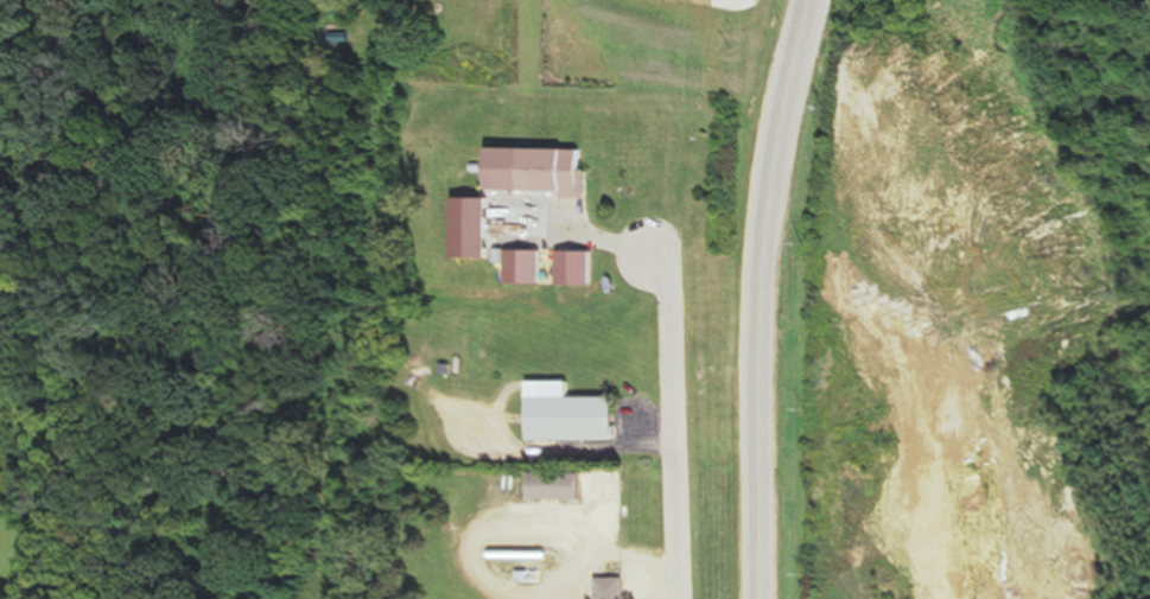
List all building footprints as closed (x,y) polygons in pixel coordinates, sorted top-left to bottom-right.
[(493,192),(590,194),(591,149),(494,148),(493,192)] [(495,197),(459,197),(459,259),(495,259),(495,197)] [(573,382),(533,382),(533,442),(619,442),(619,399),(573,399),(573,382)] [(534,502),(584,502),(584,475),(534,475),(534,502)] [(626,579),(597,579),(597,598),(626,598),(626,579)]
